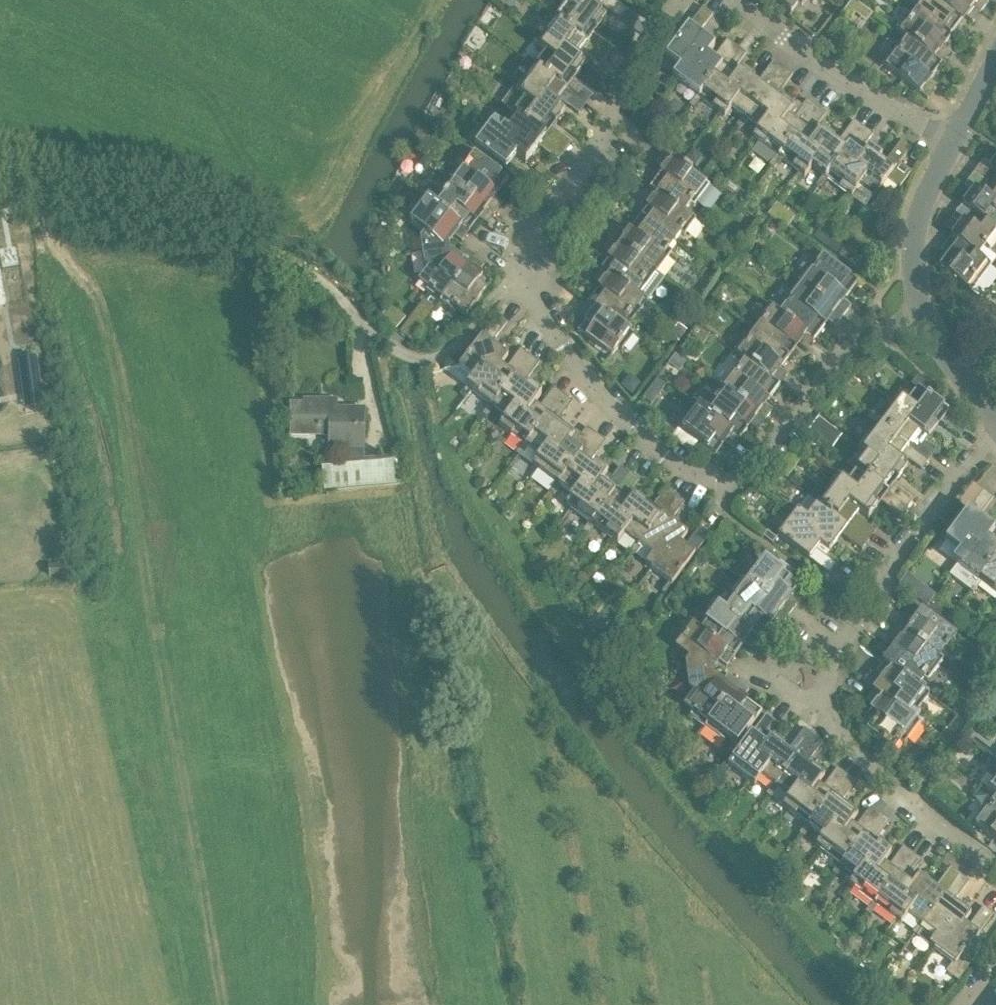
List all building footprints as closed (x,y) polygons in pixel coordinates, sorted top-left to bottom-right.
[(605,18),(585,3),(577,13),(561,0),(559,0),(566,5),(558,17),(556,19),(607,58),(614,48),(594,33),(601,23),(605,18)] [(577,13),(585,3),(605,18),(606,17),(601,14),(597,10),(598,9),(600,6),(620,21),(628,10),(614,0),(561,0),(577,13)] [(807,0),(774,0),(791,13),(798,4),(802,6),(807,0)] [(841,15),(850,22),(862,5),(855,0),(852,0),(841,15)] [(981,13),(964,0),(921,0),(924,2),(918,10),(952,36),(966,18),(973,23),(981,13)] [(981,13),(988,3),(985,0),(964,0),(981,13)] [(703,8),(665,59),(668,61),(674,65),(680,70),(688,60),(699,67),(714,47),(698,36),(699,35),(713,15),(703,8)] [(943,49),(952,36),(918,10),(912,19),(908,16),(897,31),(942,65),(950,54),(943,49)] [(556,19),(558,17),(553,14),(550,19),(554,22),(556,19)] [(554,22),(537,45),(557,60),(564,50),(584,65),(589,59),(600,67),(607,58),(556,19),(554,22)] [(928,84),(942,65),(897,31),(896,32),(908,40),(902,48),(898,45),(883,66),(928,100),(936,89),(928,84)] [(699,98),(737,47),(727,40),(712,61),(708,57),(715,48),(714,47),(699,67),(688,60),(680,70),(673,79),(678,83),(696,97),(699,98)] [(581,70),(584,65),(564,50),(557,60),(537,45),(536,45),(545,53),(537,64),(535,67),(586,105),(593,96),(573,81),(581,70)] [(728,89),(743,69),(742,69),(735,78),(731,75),(747,55),(737,47),(699,98),(701,100),(719,113),(724,117),(739,97),(728,89)] [(528,66),(532,60),(527,57),(523,62),(528,66)] [(535,67),(537,64),(532,60),(528,66),(533,70),(535,67)] [(745,119),(783,68),(774,62),(759,81),(743,69),(728,89),(739,97),(724,117),(725,118),(731,109),(743,117),(745,119)] [(579,115),(586,105),(535,67),(533,70),(517,92),(537,107),(544,97),(564,112),(565,111),(555,104),(559,100),(579,115)] [(783,68),(745,119),(748,121),(760,130),(768,119),(779,127),(794,107),(778,95),(793,75),(783,68)] [(502,104),(514,114),(565,152),(572,143),(552,128),(564,112),(544,97),(537,107),(517,92),(516,93),(512,90),(502,104)] [(701,100),(699,98),(696,97),(693,101),(698,105),(701,100)] [(759,143),(776,156),(779,158),(817,107),(807,100),(803,106),(798,103),(794,107),(779,127),(768,119),(760,130),(753,139),(759,143)] [(694,110),(698,105),(693,101),(689,106),(694,110)] [(820,158),(809,149),(817,139),(812,135),(827,115),(817,107),(779,158),(782,160),(802,175),(805,177),(820,158)] [(641,110),(634,120),(644,128),(652,117),(641,110)] [(514,114),(504,127),(515,136),(506,148),(526,163),(539,147),(558,161),(565,152),(514,114)] [(748,121),(745,119),(743,117),(740,122),(745,126),(748,121)] [(495,121),(476,147),(525,186),(533,176),(513,161),(517,157),(525,164),(526,163),(506,148),(515,136),(504,127),(495,121)] [(824,177),(826,179),(864,128),(854,121),(839,141),(824,130),(817,139),(809,149),(820,158),(805,177),(806,178),(812,169),(824,177)] [(741,130),(745,126),(740,122),(736,126),(741,130)] [(864,128),(826,179),(829,181),(851,198),(858,189),(866,178),(856,170),(870,150),(865,146),(873,135),(864,128)] [(870,150),(856,170),(866,178),(858,189),(874,200),(888,181),(900,190),(912,174),(900,165),(911,149),(901,142),(887,162),(870,150)] [(695,166),(703,156),(693,149),(685,158),(695,166)] [(650,188),(695,222),(696,221),(685,213),(690,205),(694,207),(710,186),(664,152),(656,164),(664,170),(650,188)] [(476,200),(495,214),(503,204),(495,199),(509,180),(476,154),(469,163),(465,159),(450,180),(476,200)] [(782,160),(779,158),(776,156),(773,161),(778,165),(782,160)] [(774,169),(778,165),(773,161),(769,166),(774,169)] [(487,225),(495,214),(476,200),(450,180),(439,194),(442,197),(437,205),(425,195),(424,197),(452,218),(470,231),(479,220),(487,225)] [(963,206),(995,231),(995,230),(994,228),(995,226),(995,190),(990,186),(984,194),(977,189),(976,188),(963,206)] [(685,237),(695,222),(650,188),(642,199),(650,205),(641,216),(675,242),(681,234),(685,237)] [(461,243),(470,231),(452,218),(424,197),(414,211),(418,214),(411,223),(425,233),(420,238),(422,252),(449,248),(448,245),(454,237),(461,243)] [(768,216),(788,230),(796,219),(777,204),(768,216)] [(995,242),(995,231),(963,206),(962,207),(978,218),(972,227),(964,221),(951,238),(990,267),(991,266),(978,257),(984,249),(988,252),(995,242)] [(668,251),(675,242),(641,216),(627,235),(619,229),(612,240),(657,274),(672,253),(668,251)] [(958,245),(939,270),(944,274),(966,290),(970,294),(990,267),(951,238),(951,239),(958,245)] [(647,303),(648,302),(665,279),(657,274),(612,240),(604,250),(611,256),(602,269),(647,303)] [(849,264),(856,254),(847,247),(840,257),(849,264)] [(429,268),(419,281),(428,289),(425,292),(440,304),(474,259),(463,250),(457,258),(449,252),(449,248),(422,252),(424,265),(429,268)] [(798,285),(843,318),(851,307),(844,301),(858,283),(824,258),(817,267),(814,265),(798,285)] [(474,259),(440,304),(454,314),(457,311),(466,317),(490,284),(478,274),(484,266),(474,259)] [(632,323),(647,303),(602,269),(594,279),(602,285),(587,304),(632,338),(633,337),(621,329),(628,319),(632,323)] [(836,328),(843,318),(798,285),(784,305),(787,308),(782,315),(771,307),(770,307),(814,341),(828,322),(836,328)] [(395,328),(405,316),(390,304),(381,316),(395,328)] [(621,352),(632,338),(587,304),(580,314),(588,319),(578,333),(611,358),(618,349),(621,352)] [(807,351),(814,341),(770,307),(759,322),(762,325),(757,333),(789,358),(799,345),(807,351)] [(459,367),(473,378),(474,379),(482,368),(492,376),(507,356),(492,345),(507,324),(497,317),(459,367)] [(670,336),(679,342),(687,330),(679,324),(670,336)] [(698,326),(693,331),(692,333),(702,341),(708,333),(698,326)] [(780,371),(789,358),(757,333),(750,341),(747,339),(735,354),(779,387),(787,376),(780,371)] [(492,408),(530,356),(521,350),(506,370),(501,366),(508,357),(507,356),(492,376),(482,368),(474,379),(473,378),(466,388),(461,395),(466,398),(471,392),(472,392),(489,406),(492,408)] [(766,405),(779,387),(735,354),(735,355),(746,363),(740,371),(736,368),(721,388),(766,421),(774,411),(766,405)] [(686,363),(676,355),(669,364),(680,371),(686,363)] [(526,416),(540,396),(525,384),(539,364),(530,356),(492,408),(495,410),(505,418),(499,428),(500,428),(514,408),(526,416)] [(41,390),(36,358),(20,360),(25,392),(41,390)] [(909,424),(929,438),(941,423),(961,438),(969,428),(925,395),(931,387),(917,377),(911,385),(917,390),(907,404),(898,397),(897,398),(917,413),(909,424)] [(657,379),(643,398),(651,404),(665,385),(657,379)] [(758,432),(766,421),(721,388),(710,403),(714,406),(708,413),(697,405),(696,406),(741,439),(750,426),(758,432)] [(525,447),(563,395),(554,389),(539,409),(535,406),(541,396),(540,396),(526,416),(514,408),(500,428),(505,432),(522,445),(525,447)] [(559,455),(574,435),(558,423),(573,403),(563,395),(525,447),(527,448),(539,457),(532,466),(533,467),(547,447),(559,455)] [(929,439),(929,438),(909,424),(917,413),(897,398),(880,421),(878,423),(929,461),(936,452),(916,437),(919,433),(929,439)] [(363,460),(363,447),(364,411),(336,411),(335,400),(305,401),(305,406),(291,406),(291,435),(330,435),(330,447),(342,447),(342,461),(322,463),(325,489),(399,483),(397,457),(363,460)] [(495,410),(492,408),(489,406),(486,410),(491,414),(495,410)] [(733,449),(741,439),(696,406),(679,429),(715,456),(725,443),(733,449)] [(488,419),(491,414),(486,410),(482,415),(488,419)] [(872,422),(875,417),(871,414),(867,419),(872,422)] [(876,426),(878,423),(880,421),(875,417),(872,422),(876,426)] [(830,428),(817,418),(807,430),(821,440),(830,428)] [(922,471),(929,461),(878,423),(876,426),(859,449),(879,464),(887,453),(907,468),(908,467),(898,460),(902,456),(922,471)] [(559,486),(596,434),(587,428),(579,439),(574,435),(559,455),(547,447),(533,467),(538,471),(556,484),(559,486)] [(592,494),(607,474),(591,462),(606,442),(596,434),(559,486),(561,488),(572,496),(565,506),(566,506),(581,486),(592,494)] [(527,448),(525,447),(522,445),(519,450),(524,453),(527,448)] [(904,473),(907,468),(887,453),(879,464),(859,449),(858,449),(868,456),(859,468),(857,470),(908,508),(915,499),(895,484),(904,473)] [(521,458),(524,453),(519,450),(515,454),(521,458)] [(795,468),(785,460),(777,471),(787,479),(795,468)] [(850,469),(854,464),(850,461),(846,466),(850,469)] [(855,473),(857,470),(859,468),(854,464),(850,469),(855,473)] [(591,525),(629,474),(620,467),(605,487),(601,484),(607,474),(592,494),(581,486),(566,506),(571,510),(589,523),(591,525)] [(901,517),(908,508),(857,470),(855,473),(847,484),(838,477),(837,478),(857,493),(849,503),(869,518),(882,502),(901,517)] [(621,516),(636,496),(635,496),(629,505),(624,501),(638,481),(629,474),(591,525),(594,527),(617,544),(623,535),(631,524),(621,516)] [(869,519),(869,518),(849,503),(857,493),(837,478),(820,501),(818,503),(869,541),(876,532),(856,517),(860,512),(869,519)] [(561,488),(559,486),(556,484),(553,489),(558,492),(561,488)] [(636,545),(638,547),(677,495),(667,488),(652,508),(640,500),(636,496),(621,516),(631,524),(623,535),(636,545)] [(554,497),(558,492),(553,489),(549,494),(554,497)] [(954,521),(941,539),(960,553),(954,561),(954,562),(969,542),(980,550),(995,530),(990,526),(979,518),(981,516),(994,498),(985,492),(984,491),(968,512),(958,525),(954,521)] [(671,554),(687,534),(671,522),(686,501),(677,495),(638,547),(641,548),(652,556),(645,565),(646,566),(661,546),(671,554)] [(798,510),(797,511),(817,526),(810,536),(830,551),(833,547),(842,535),(847,539),(862,550),(869,541),(818,503),(808,496),(798,510)] [(780,533),(778,537),(805,557),(829,575),(830,574),(837,564),(832,561),(817,550),(820,545),(830,552),(830,551),(810,536),(817,526),(797,511),(794,516),(780,533)] [(594,527),(591,525),(589,523),(585,528),(590,532),(594,527)] [(646,566),(672,586),(710,534),(700,527),(685,547),(681,544),(688,535),(687,534),(671,554),(661,546),(646,566)] [(587,536),(590,532),(585,528),(582,533),(587,536)] [(995,530),(980,550),(969,542),(954,562),(958,565),(949,576),(974,593),(975,592),(978,587),(982,582),(980,581),(995,560),(995,529),(995,530)] [(764,537),(772,544),(776,539),(768,532),(764,537)] [(641,548),(638,547),(636,545),(632,549),(637,553),(641,548)] [(980,581),(982,582),(978,587),(975,592),(975,593),(983,583),(995,593),(995,560),(980,581)] [(745,583),(789,616),(797,606),(790,600),(799,587),(766,562),(759,571),(756,568),(745,583)] [(782,627),(789,616),(745,583),(729,603),(733,606),(727,614),(716,606),(715,606),(760,640),(774,621),(782,627)] [(917,599),(926,606),(935,594),(926,587),(917,599)] [(935,597),(928,607),(948,622),(955,612),(935,597)] [(760,640),(715,606),(707,618),(698,612),(690,623),(736,656),(744,645),(752,650),(760,640)] [(899,627),(943,661),(955,647),(951,644),(958,635),(924,610),(914,623),(906,617),(899,627)] [(727,668),(736,656),(690,623),(679,637),(683,640),(677,649),(689,659),(685,664),(687,677),(715,672),(715,669),(720,662),(727,668)] [(928,682),(943,661),(899,627),(890,638),(898,644),(884,662),(929,696),(930,695),(919,687),(925,679),(928,682)] [(884,679),(875,691),(919,725),(919,724),(914,720),(920,712),(918,710),(929,696),(884,662),(876,673),(884,679)] [(705,729),(739,684),(728,676),(723,683),(716,677),(715,672),(687,677),(688,690),(694,695),(685,707),(693,713),(690,717),(705,729)] [(739,684),(705,729),(726,744),(729,740),(737,746),(762,713),(744,699),(749,691),(739,684)] [(904,745),(919,725),(875,691),(867,702),(875,708),(861,726),(894,752),(901,743),(904,745)] [(759,757),(774,737),(773,737),(766,746),(762,743),(777,723),(767,716),(729,766),(729,767),(731,768),(749,782),(754,786),(769,765),(759,757)] [(776,788),(814,737),(805,730),(790,750),(774,737),(759,757),(769,765),(754,786),(755,786),(762,777),(773,786),(776,788)] [(944,735),(940,740),(950,748),(953,744),(951,742),(954,738),(950,735),(944,735)] [(775,794),(772,798),(783,806),(782,807),(783,807),(798,787),(810,795),(825,775),(809,763),(824,744),(814,737),(776,788),(778,789),(775,794)] [(729,767),(729,766),(725,762),(717,773),(724,778),(731,768),(729,767)] [(920,788),(930,775),(919,767),(909,780),(920,788)] [(809,826),(847,776),(838,769),(823,789),(818,785),(825,776),(825,775),(810,795),(798,787),(783,807),(789,812),(807,825),(809,826)] [(842,835),(857,815),(842,803),(857,783),(847,776),(809,826),(812,828),(823,837),(816,846),(817,846),(832,827),(842,835)] [(995,796),(995,778),(987,789),(995,796)] [(987,789),(986,790),(995,798),(995,796),(987,789)] [(772,798),(775,794),(770,790),(767,795),(771,798),(772,798)] [(992,806),(988,803),(972,824),(995,842),(995,800),(992,806)] [(842,865),(880,815),(871,808),(856,827),(852,824),(858,815),(857,815),(842,835),(832,827),(817,846),(822,850),(839,863),(842,865)] [(876,874),(891,854),(875,842),(890,823),(880,815),(842,865),(844,867),(856,875),(849,885),(850,885),(865,865),(876,874)] [(812,828),(809,826),(807,825),(803,829),(808,833),(812,828)] [(805,837),(808,833),(803,829),(800,834),(805,837)] [(876,905),(913,854),(904,847),(889,867),(885,863),(892,854),(891,854),(876,874),(865,865),(850,885),(855,889),(873,902),(876,905)] [(905,896),(920,877),(919,876),(913,885),(908,881),(923,861),(913,854),(876,905),(877,906),(896,920),(901,924),(915,904),(905,896)] [(836,868),(841,872),(844,867),(842,865),(839,863),(836,868)] [(922,926),(960,875),(951,868),(936,889),(920,877),(905,896),(915,904),(901,924),(908,915),(920,924),(922,926)] [(956,934),(970,915),(954,903),(970,883),(960,875),(922,926),(925,927),(936,936),(929,945),(930,946),(944,926),(956,934)] [(944,926),(930,946),(933,949),(934,949),(952,963),(945,973),(958,982),(970,966),(984,946),(975,940),(975,939),(994,915),(984,908),(969,928),(967,926),(964,924),(971,915),(970,915),(956,934),(944,926)] [(925,927),(922,926),(920,924),(916,928),(921,932),(925,927)] [(918,936),(921,932),(916,928),(913,933),(918,936)]
